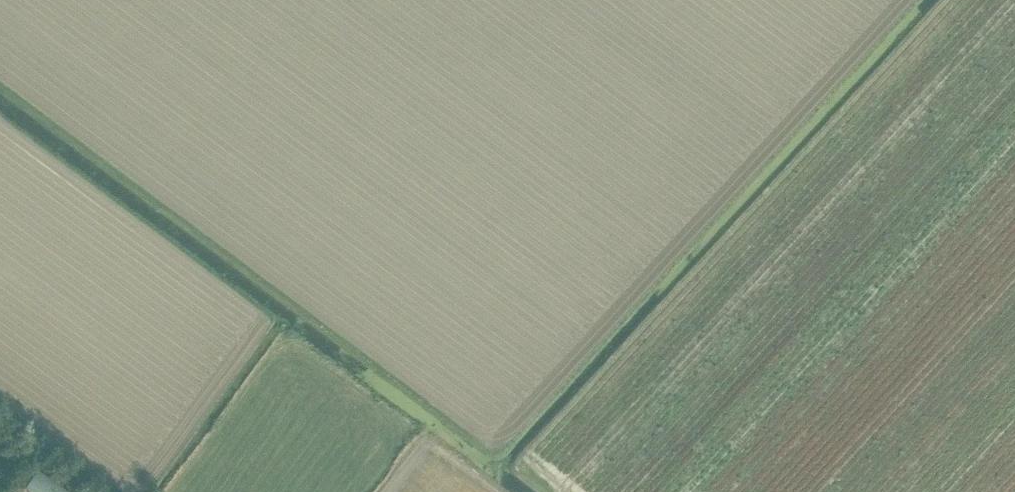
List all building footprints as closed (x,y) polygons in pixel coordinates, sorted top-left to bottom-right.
[(33,486),(41,491),(64,491),(40,475),(33,486)]
